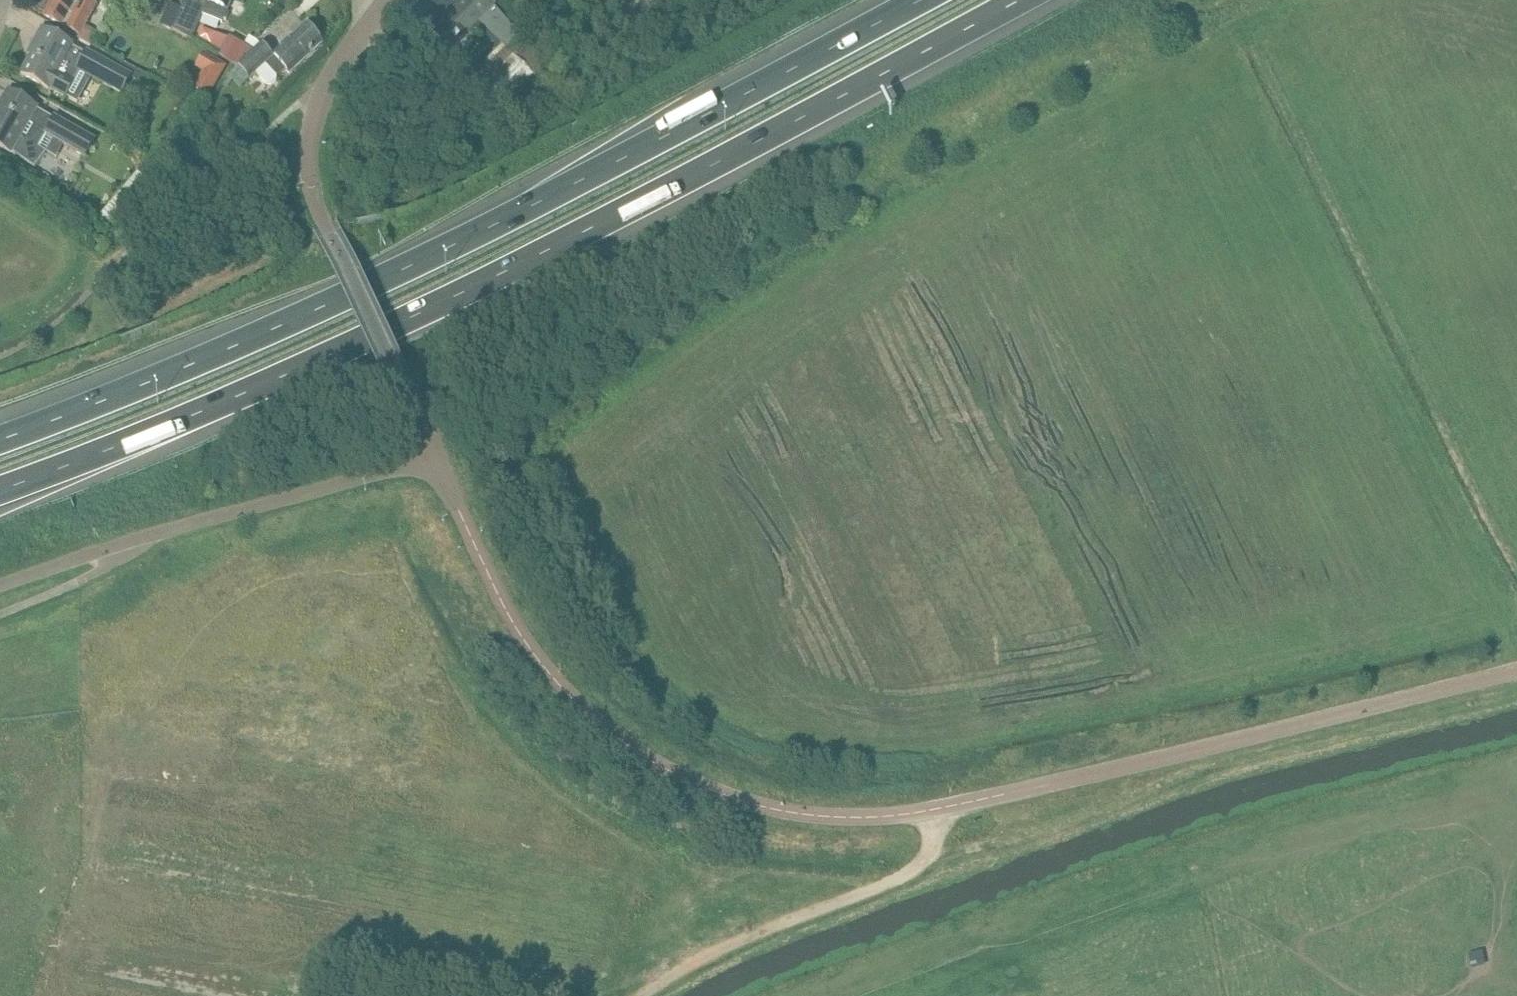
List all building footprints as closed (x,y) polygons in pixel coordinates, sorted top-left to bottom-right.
[(89,0),(51,0),(44,14),(79,33),(78,36),(96,46),(103,33),(85,24),(96,4),(89,0)] [(224,19),(228,19),(230,12),(227,9),(231,0),(185,0),(174,28),(192,38),(201,12),(223,21),(224,19)] [(428,24),(441,37),(471,6),(482,17),(478,22),(513,56),(482,87),(501,107),(540,69),(540,62),(494,5),(496,3),(493,0),(423,0),(414,10),(428,24)] [(170,2),(166,12),(177,17),(181,7),(170,2)] [(237,65),(249,77),(257,70),(268,82),(273,83),(277,79),(278,74),(287,67),(289,70),(322,40),(306,23),(272,55),(261,42),(254,48),(253,49),(246,56),(237,65)] [(70,80),(77,66),(78,67),(78,68),(122,92),(131,76),(86,52),(86,53),(72,45),(72,44),(43,28),(33,45),(36,47),(22,73),(49,88),(49,87),(66,96),(74,82),(70,80)] [(228,36),(218,55),(237,65),(246,56),(253,49),(228,36)] [(204,70),(194,88),(209,96),(228,63),(206,51),(198,66),(204,70)] [(65,143),(85,155),(94,139),(55,117),(54,118),(37,108),(37,107),(8,90),(0,105),(0,145),(12,152),(12,151),(35,167),(46,152),(39,146),(47,133),(65,143)] [(138,170),(131,178),(137,183),(144,175),(138,170)]
